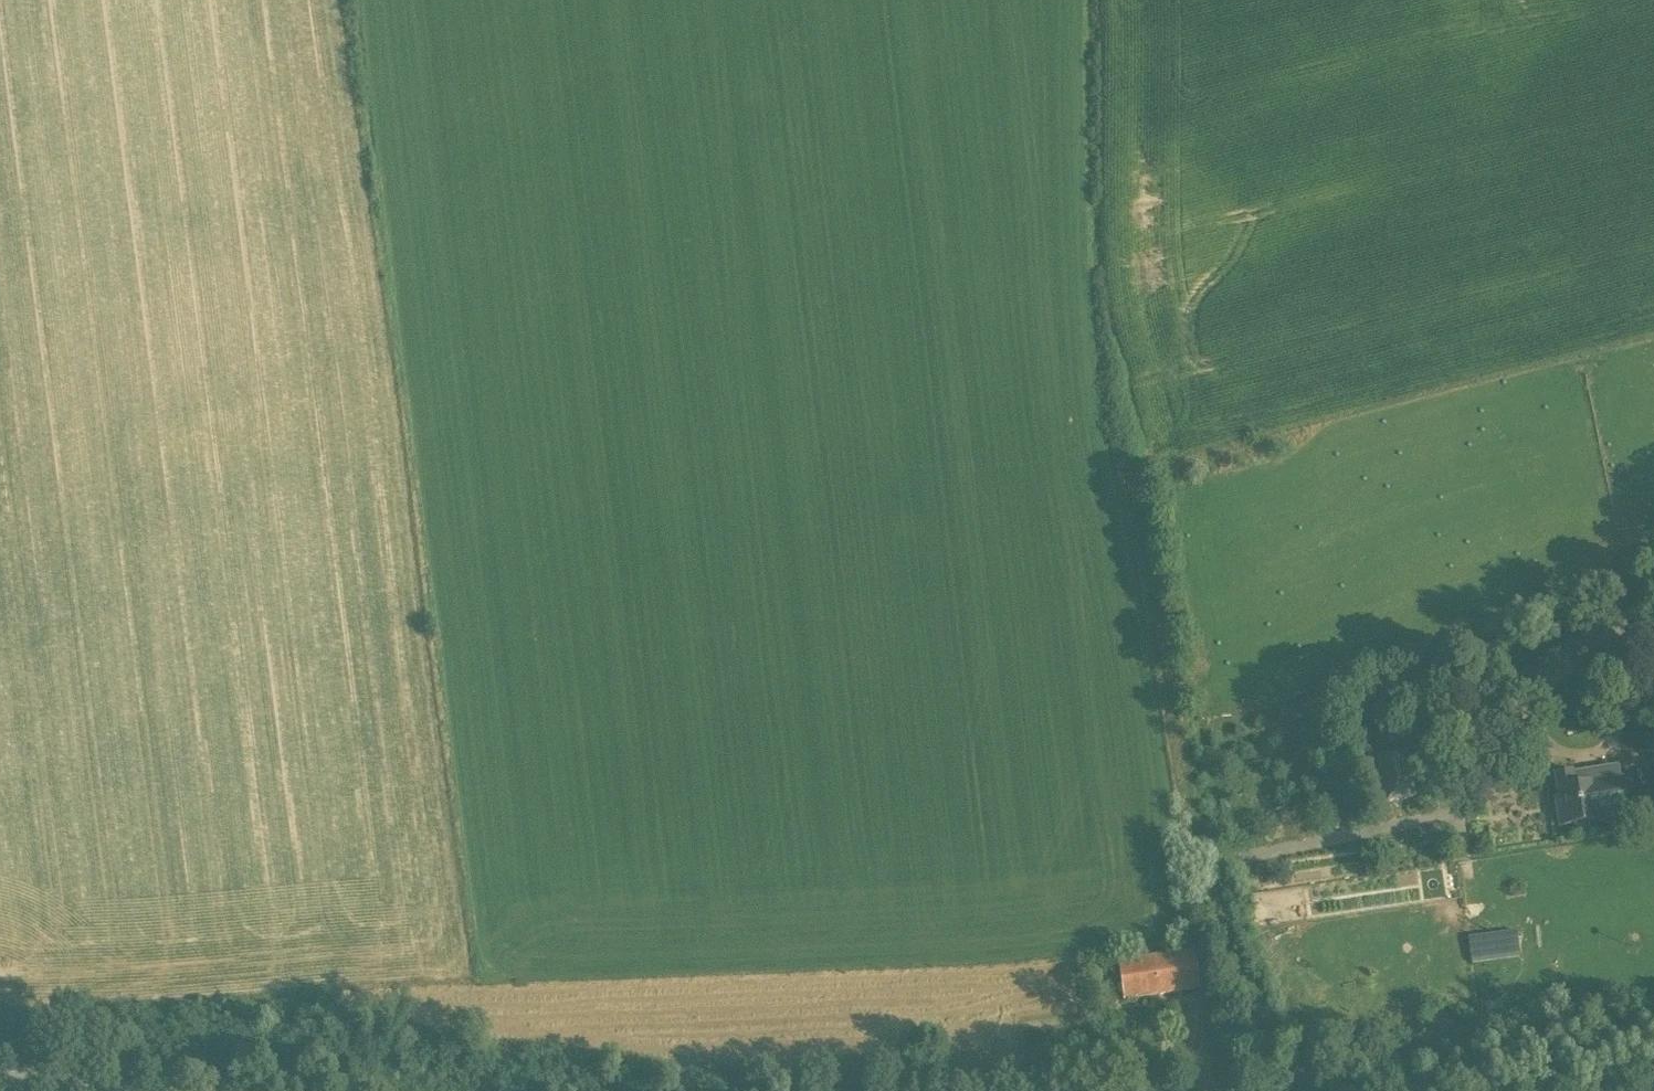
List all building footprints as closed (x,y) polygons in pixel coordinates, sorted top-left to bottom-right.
[(1364,746),(1377,805),(1441,791),(1430,739),(1404,744),(1403,738),(1364,746)] [(1592,820),(1595,819),(1594,814),(1626,809),(1622,780),(1576,787),(1574,770),(1554,773),(1560,809),(1557,810),(1559,825),(1582,821),(1584,824),(1591,822),(1592,820)] [(1474,958),(1524,951),(1520,926),(1470,933),(1474,958)] [(1124,999),(1198,987),(1192,952),(1119,963),(1124,999)]
